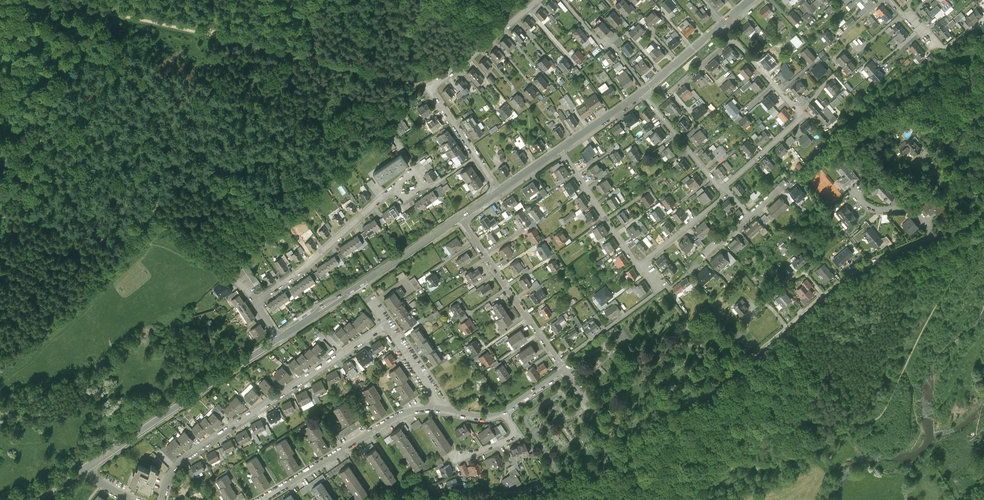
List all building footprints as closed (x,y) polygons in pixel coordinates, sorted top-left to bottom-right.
[(551,12),(559,6),(557,4),(555,1),(553,2),(551,0),(550,0),(544,5),(551,12)] [(623,0),(620,0),(614,5),(624,16),(632,9),(629,6),(623,0)] [(670,0),(666,0),(662,4),(669,13),(676,7),(670,0)] [(725,4),(722,0),(718,0),(717,1),(716,0),(709,0),(718,10),(725,4)] [(806,0),(802,0),(800,2),(810,13),(811,14),(815,10),(811,5),(806,0)] [(811,5),(815,10),(822,4),(818,0),(816,0),(811,5)] [(851,3),(846,7),(850,11),(861,2),(863,0),(855,0),(851,3)] [(869,10),(874,6),(871,2),(868,4),(864,0),(863,0),(861,2),(865,6),(869,10)] [(940,2),(938,0),(935,0),(928,7),(926,5),(920,10),(925,16),(938,4),(940,2)] [(940,2),(938,4),(942,9),(945,13),(951,7),(944,0),(938,0),(940,2)] [(557,4),(559,6),(564,12),(567,9),(560,1),(557,4)] [(631,4),(629,6),(632,9),(634,13),(637,11),(631,4)] [(882,4),(876,10),(881,16),(887,10),(882,4)] [(938,4),(925,16),(930,21),(936,15),(935,15),(942,9),(938,4)] [(766,5),(758,12),(763,18),(771,11),(766,5)] [(825,10),(830,15),(835,9),(831,5),(825,10)] [(699,10),(694,6),(691,9),(695,14),(699,10)] [(858,13),(861,17),(869,10),(865,6),(863,9),(858,13)] [(541,9),(535,14),(541,21),(548,15),(544,10),(543,11),(541,9)] [(803,19),(795,9),(788,16),(795,25),(803,19)] [(945,13),(942,9),(935,15),(936,15),(938,18),(945,13)] [(965,19),(971,25),(982,15),(977,9),(973,12),(972,10),(967,14),(969,16),(965,19)] [(703,23),(710,17),(706,11),(702,14),(699,10),(695,14),(703,23)] [(887,10),(881,16),(887,22),(891,18),(891,17),(892,16),(887,10)] [(619,18),(613,11),(605,18),(614,28),(622,21),(619,18)] [(648,21),(652,26),(661,19),(654,11),(646,19),(648,21)] [(810,23),(815,18),(810,13),(805,18),(810,23)] [(872,24),(876,21),(871,16),(868,19),(872,24)] [(528,29),(529,29),(535,23),(532,19),(530,20),(528,17),(522,22),(528,29)] [(853,17),(846,23),(849,27),(856,21),(853,17)] [(602,38),(606,35),(611,31),(600,18),(595,22),(597,25),(593,28),(602,38)] [(682,23),(681,24),(680,25),(679,26),(683,30),(690,24),(686,20),(683,22),(682,23)] [(879,25),(876,21),(872,24),(870,26),(873,30),(879,25)] [(748,22),(741,28),(750,38),(757,31),(755,29),(748,22)] [(938,32),(944,27),(941,22),(935,28),(938,32)] [(632,36),(636,40),(645,31),(639,24),(629,32),(632,36)] [(688,36),(695,30),(690,24),(683,30),(688,36)] [(898,35),(904,29),(899,24),(893,29),(898,35)] [(945,26),(944,27),(938,32),(945,39),(950,35),(947,30),(948,29),(945,26)] [(519,28),(518,29),(517,27),(511,32),(518,40),(520,43),(520,42),(526,37),(522,33),(523,32),(519,28)] [(571,34),(581,44),(588,38),(578,28),(571,34)] [(840,28),(835,32),(839,37),(844,32),(840,28)] [(904,29),(898,35),(895,37),(899,41),(900,42),(909,35),(904,29)] [(827,41),(829,43),(835,38),(833,35),(833,36),(827,30),(825,32),(822,35),(823,37),(827,41)] [(609,38),(613,43),(619,38),(615,33),(614,34),(609,38)] [(797,48),(803,42),(796,34),(789,40),(797,48)] [(505,49),(508,52),(509,52),(515,46),(509,38),(508,39),(506,37),(500,42),(505,49)] [(672,49),(680,43),(675,37),(673,38),(668,42),(667,43),(672,49)] [(899,41),(895,37),(892,39),(887,44),(889,46),(892,44),(894,46),(899,41)] [(588,38),(581,44),(583,47),(590,42),(588,38)] [(619,38),(613,43),(617,48),(617,47),(623,43),(619,38)] [(850,44),(854,49),(859,44),(855,40),(850,44)] [(915,42),(909,47),(914,53),(920,48),(915,42)] [(627,43),(621,48),(627,55),(633,51),(627,43)] [(647,48),(650,52),(655,48),(652,44),(647,48)] [(729,45),(722,53),(727,58),(727,59),(732,55),(735,58),(738,55),(729,45)] [(808,47),(800,54),(809,64),(814,60),(817,57),(808,47)] [(498,63),(505,57),(499,50),(498,51),(496,48),(489,54),(498,63)] [(658,62),(665,55),(660,49),(658,51),(655,48),(650,52),(658,62)] [(920,48),(914,53),(916,55),(914,57),(918,62),(924,57),(923,56),(925,54),(920,48)] [(505,49),(503,51),(508,57),(511,55),(509,52),(508,52),(505,49)] [(578,50),(571,57),(577,64),(584,57),(578,50)] [(609,50),(603,55),(605,59),(610,64),(616,59),(609,50)] [(769,53),(764,59),(773,68),(778,63),(769,53)] [(820,54),(818,56),(821,59),(823,61),(826,64),(829,62),(827,60),(829,58),(825,54),(822,57),(820,54)] [(842,68),(850,60),(845,54),(836,61),(842,68)] [(543,57),(536,63),(543,72),(550,65),(548,63),(543,57)] [(487,61),(484,58),(478,64),(484,71),(486,70),(487,71),(491,68),(490,67),(492,65),(488,60),(487,61)] [(573,68),(564,58),(556,65),(565,74),(573,68)] [(635,66),(643,75),(651,68),(645,60),(644,58),(638,63),(635,66)] [(645,60),(651,68),(653,66),(647,58),(645,60)] [(715,59),(707,66),(712,71),(713,70),(717,67),(720,65),(715,59)] [(850,60),(842,68),(848,74),(856,67),(850,60)] [(862,68),(869,75),(876,69),(875,67),(875,66),(871,61),(862,68)] [(623,68),(618,62),(612,66),(617,72),(623,68)] [(829,70),(822,62),(819,65),(812,71),(819,78),(829,70)] [(550,65),(543,72),(546,74),(553,68),(550,65)] [(747,79),(748,78),(754,73),(747,65),(739,71),(741,73),(746,78),(747,79)] [(787,66),(777,75),(784,83),(788,80),(794,74),(787,66)] [(573,68),(572,70),(573,70),(578,75),(580,72),(575,67),(573,68)] [(478,86),(484,80),(476,70),(475,71),(473,68),(466,74),(473,81),(477,86),(478,86)] [(876,69),(869,75),(875,83),(884,76),(878,68),(876,69)] [(599,75),(604,82),(609,78),(604,71),(599,75)] [(616,78),(625,89),(634,83),(633,81),(627,74),(625,71),(616,78)] [(699,73),(693,79),(700,87),(703,83),(706,81),(703,77),(699,73)] [(727,78),(730,81),(736,86),(739,83),(734,78),(736,77),(732,73),(727,78)] [(712,81),(705,75),(703,77),(706,81),(708,83),(709,84),(712,81)] [(490,76),(487,79),(492,85),(496,82),(490,76)] [(540,76),(533,82),(540,90),(547,84),(540,76)] [(463,81),(461,78),(454,84),(460,91),(464,95),(466,94),(470,90),(467,87),(469,85),(465,80),(463,81)] [(752,84),(759,91),(765,85),(759,78),(753,83),(752,84)] [(750,86),(752,84),(753,83),(750,80),(744,86),(741,88),(744,91),(750,86)] [(826,86),(835,96),(841,91),(832,80),(826,86)] [(722,88),(728,95),(736,87),(736,86),(730,81),(722,88)] [(794,94),(797,97),(802,93),(807,89),(800,82),(799,84),(797,82),(790,89),(792,92),(792,93),(793,95),(794,94)] [(592,94),(595,91),(590,83),(586,86),(592,94)] [(603,92),(609,88),(606,83),(598,88),(602,93),(603,92)] [(756,93),(759,91),(752,84),(750,86),(756,93)] [(685,85),(677,91),(685,100),(692,94),(690,91),(685,85)] [(477,86),(474,88),(479,94),(485,90),(482,87),(480,89),(478,86),(477,86)] [(528,86),(522,91),(530,100),(536,95),(528,86)] [(448,100),(455,95),(456,94),(452,89),(451,90),(448,87),(442,92),(442,93),(448,100)] [(603,92),(607,99),(616,93),(611,87),(609,88),(603,92)] [(690,91),(692,94),(698,100),(700,97),(693,89),(690,91)] [(768,101),(772,105),(778,100),(772,93),(762,101),(764,104),(768,101)] [(802,93),(797,97),(796,99),(803,105),(810,98),(808,96),(806,98),(802,93)] [(516,94),(509,100),(517,110),(524,104),(516,94)] [(567,95),(565,97),(573,109),(576,107),(568,94),(567,95)] [(829,104),(827,106),(831,110),(842,100),(841,100),(843,98),(840,94),(829,104)] [(592,112),(602,106),(595,95),(585,102),(586,104),(592,112)] [(559,100),(566,111),(568,110),(571,114),(572,114),(575,112),(573,109),(565,97),(564,97),(559,100)] [(695,102),(698,107),(702,104),(703,105),(705,103),(700,97),(698,100),(695,102)] [(671,99),(663,106),(672,116),(675,113),(677,116),(682,112),(671,99)] [(815,99),(808,106),(813,112),(812,112),(814,114),(814,113),(817,115),(824,108),(819,104),(815,99)] [(824,99),(819,104),(824,108),(827,106),(829,104),(824,99)] [(732,101),(732,100),(725,107),(734,117),(739,113),(741,111),(736,104),(732,101)] [(582,119),(592,112),(586,104),(577,110),(582,119)] [(698,107),(692,113),(697,119),(707,110),(703,105),(702,104),(698,107)] [(512,113),(505,105),(498,111),(505,119),(512,113)] [(549,109),(553,114),(556,112),(552,105),(548,108),(549,109)] [(424,119),(433,113),(428,106),(425,109),(424,108),(419,112),(424,119)] [(827,106),(824,108),(835,121),(838,124),(841,121),(831,110),(827,106)] [(835,121),(824,108),(817,115),(828,127),(835,121)] [(648,109),(641,114),(647,122),(649,120),(654,117),(648,109)] [(775,118),(777,115),(781,112),(778,109),(773,113),(771,115),(775,118)] [(781,112),(777,115),(783,122),(791,115),(785,109),(781,112)] [(473,113),(471,110),(463,115),(465,118),(471,114),(473,113)] [(565,119),(571,128),(578,123),(572,114),(571,114),(568,110),(566,111),(565,111),(568,117),(565,119)] [(562,121),(565,119),(560,111),(557,113),(562,121)] [(632,112),(624,118),(626,120),(630,126),(638,120),(632,112)] [(742,116),(739,113),(734,117),(733,118),(735,121),(742,116)] [(462,122),(468,131),(478,124),(471,114),(465,118),(465,119),(466,120),(462,122)] [(389,122),(399,136),(409,129),(400,115),(396,118),(389,122)] [(742,116),(735,121),(738,124),(740,122),(744,119),(742,116)] [(678,124),(686,132),(693,126),(686,117),(680,121),(678,124)] [(740,122),(746,129),(752,123),(746,117),(744,119),(740,122)] [(427,124),(433,132),(441,127),(436,119),(427,124)] [(626,120),(623,122),(627,129),(631,127),(630,126),(626,120)] [(655,127),(649,120),(647,122),(642,126),(647,132),(652,129),(655,127)] [(807,121),(800,128),(805,134),(812,127),(807,121)] [(624,130),(619,123),(612,128),(616,135),(620,132),(624,130)] [(478,124),(468,131),(474,139),(484,133),(482,130),(478,124)] [(698,125),(688,134),(690,137),(700,129),(700,128),(698,125)] [(496,126),(488,131),(491,134),(498,129),(496,126)] [(559,126),(552,131),(557,140),(564,135),(561,131),(563,130),(559,126)] [(389,151),(395,147),(382,128),(376,132),(389,151)] [(654,133),(650,136),(654,141),(656,144),(666,136),(660,128),(654,133)] [(654,133),(652,129),(647,132),(645,134),(648,138),(650,136),(654,133)] [(700,129),(690,137),(692,139),(690,140),(692,142),(694,141),(697,145),(706,136),(700,129)] [(441,135),(436,138),(440,145),(440,144),(452,137),(448,130),(446,131),(441,135)] [(770,138),(763,131),(758,136),(755,133),(751,137),(760,147),(770,138)] [(806,134),(799,140),(805,146),(811,139),(806,134)] [(791,135),(785,141),(789,145),(795,140),(791,135)] [(446,151),(457,144),(452,137),(440,144),(445,152),(446,151)] [(910,148),(914,153),(921,146),(912,137),(903,145),(908,150),(910,148)] [(515,143),(519,150),(525,146),(521,139),(515,143)] [(533,145),(539,153),(545,148),(542,144),(544,143),(541,139),(533,145)] [(750,156),(756,150),(748,141),(742,146),(750,156)] [(612,146),(616,152),(618,151),(621,148),(617,142),(612,146)] [(782,143),(775,149),(781,157),(789,150),(787,148),(788,148),(785,145),(784,145),(782,143)] [(461,151),(457,144),(446,151),(451,158),(452,157),(461,151)] [(663,144),(652,153),(655,157),(663,151),(667,148),(663,144)] [(670,159),(671,160),(676,156),(679,153),(671,144),(667,148),(663,151),(666,154),(670,159)] [(585,150),(578,154),(584,164),(586,163),(593,158),(593,157),(597,154),(591,145),(584,149),(585,150)] [(715,156),(714,157),(718,161),(728,152),(722,146),(721,147),(720,146),(717,149),(713,145),(709,148),(715,156)] [(643,155),(636,146),(633,148),(634,149),(629,152),(628,153),(634,161),(638,158),(643,155)] [(797,154),(791,147),(788,149),(795,156),(797,154)] [(702,154),(709,161),(714,157),(715,156),(709,148),(708,148),(702,154)] [(728,152),(718,161),(721,165),(722,165),(727,160),(726,159),(737,151),(734,148),(728,152)] [(512,153),(520,166),(528,160),(525,156),(527,155),(524,151),(520,154),(517,149),(512,153)] [(502,150),(497,154),(500,158),(504,156),(505,154),(502,150)] [(465,157),(461,151),(452,157),(456,163),(465,157)] [(610,156),(615,163),(623,158),(618,151),(616,152),(610,156)] [(400,155),(386,165),(394,175),(407,166),(400,155)] [(767,155),(759,162),(760,163),(765,168),(766,166),(770,170),(776,165),(775,165),(771,160),(767,155)] [(593,158),(586,163),(588,165),(598,158),(597,156),(593,158)] [(422,164),(428,173),(432,170),(433,169),(429,164),(427,160),(427,161),(425,158),(419,162),(421,164),(422,164)] [(684,159),(679,163),(678,163),(685,171),(690,166),(684,159)] [(679,163),(676,160),(673,163),(670,165),(673,168),(678,163),(679,163)] [(722,165),(728,172),(733,168),(727,160),(722,165)] [(551,168),(553,171),(563,164),(561,161),(551,168)] [(836,181),(845,191),(858,180),(843,162),(835,169),(842,176),(836,181)] [(497,170),(502,177),(509,173),(507,169),(508,169),(506,164),(497,170)] [(567,175),(570,173),(563,164),(553,171),(560,180),(567,175)] [(598,164),(588,171),(594,180),(598,177),(603,174),(606,172),(603,167),(601,169),(598,164)] [(386,165),(373,174),(380,184),(394,175),(386,165)] [(470,180),(480,173),(475,165),(468,169),(461,174),(467,182),(470,180)] [(721,165),(716,170),(722,177),(726,174),(728,172),(722,165),(721,165)] [(458,175),(461,174),(468,169),(465,166),(456,172),(457,173),(458,175)] [(428,173),(424,175),(429,183),(433,180),(437,178),(432,170),(428,173)] [(480,173),(470,180),(471,183),(475,189),(486,182),(480,173)] [(694,189),(703,181),(697,174),(692,179),(688,182),(694,189)] [(569,178),(567,175),(560,180),(557,182),(559,185),(569,178)] [(692,179),(689,175),(681,181),(685,185),(688,182),(692,179)] [(613,187),(607,178),(597,185),(599,188),(598,188),(599,191),(600,190),(603,194),(613,187)] [(367,183),(370,188),(376,184),(372,179),(367,183)] [(566,189),(570,195),(575,191),(579,188),(574,180),(564,186),(566,189)] [(521,189),(527,198),(539,190),(532,181),(521,189)] [(739,182),(732,187),(739,195),(745,189),(739,182)] [(869,189),(873,196),(878,193),(885,188),(881,183),(869,189)] [(807,194),(798,184),(791,191),(795,196),(799,201),(807,194)] [(539,191),(543,196),(548,192),(544,187),(544,188),(539,191)] [(611,193),(613,197),(616,194),(620,192),(618,189),(618,188),(611,193)] [(715,196),(708,188),(705,190),(699,195),(706,203),(715,196)] [(788,188),(785,190),(789,195),(792,198),(795,196),(791,191),(788,188)] [(888,204),(894,199),(885,188),(878,193),(888,204)] [(749,195),(753,199),(758,194),(756,193),(754,190),(749,195)] [(371,197),(366,191),(363,193),(359,196),(364,202),(371,197)] [(438,198),(433,191),(428,195),(433,202),(438,198)] [(577,194),(575,191),(570,195),(567,196),(569,199),(573,197),(577,194)] [(616,194),(621,202),(625,199),(620,192),(616,194)] [(642,197),(647,205),(655,200),(649,192),(647,193),(642,197)] [(583,194),(577,198),(580,203),(578,205),(580,209),(581,208),(586,204),(589,202),(583,194)] [(621,202),(616,194),(613,197),(607,200),(613,208),(621,202)] [(426,206),(433,202),(428,195),(421,199),(426,206)] [(668,195),(662,200),(669,209),(672,207),(675,204),(668,195)] [(785,199),(782,195),(769,207),(772,211),(777,216),(777,217),(791,204),(790,203),(785,199)] [(789,195),(785,199),(790,203),(793,200),(792,198),(789,195)] [(502,203),(508,211),(518,204),(512,196),(502,203)] [(426,206),(421,199),(415,204),(416,205),(420,211),(426,206)] [(969,212),(972,205),(959,199),(956,205),(969,212)] [(729,200),(722,206),(730,215),(734,212),(732,209),(734,207),(729,200)] [(939,210),(931,201),(923,209),(931,218),(939,210)] [(352,203),(345,208),(350,214),(357,209),(355,207),(352,203)] [(650,212),(657,222),(666,215),(660,207),(659,205),(656,207),(650,212)] [(496,213),(491,206),(483,212),(486,216),(489,220),(493,217),(494,216),(494,215),(496,213)] [(533,208),(529,211),(537,221),(543,216),(536,206),(533,208)] [(841,206),(834,213),(840,221),(848,214),(841,206)] [(394,207),(388,211),(393,219),(399,215),(394,207)] [(593,209),(586,213),(589,217),(585,220),(589,225),(599,217),(593,209)] [(680,209),(672,215),(679,224),(687,218),(680,209)] [(522,227),(523,229),(528,226),(532,223),(530,221),(522,210),(514,216),(516,219),(522,227)] [(388,211),(382,215),(387,222),(387,223),(393,219),(388,211)] [(573,218),(577,215),(575,212),(574,211),(573,212),(572,211),(570,212),(571,213),(564,219),(567,223),(573,218)] [(577,215),(573,218),(575,221),(585,214),(583,211),(577,215)] [(623,211),(617,215),(617,216),(623,223),(627,220),(629,219),(623,211)] [(777,216),(772,211),(768,215),(771,218),(773,220),(777,216)] [(764,224),(771,218),(768,215),(766,213),(759,219),(764,224)] [(339,214),(332,219),(337,226),(344,221),(342,219),(339,215),(339,214)] [(855,221),(848,214),(840,221),(847,228),(855,221)] [(382,215),(378,217),(383,224),(387,222),(382,215)] [(489,220),(486,216),(480,220),(485,228),(490,225),(496,221),(493,217),(489,220)] [(378,217),(375,220),(379,227),(383,224),(378,217)] [(563,226),(567,223),(564,219),(563,217),(559,220),(563,226)] [(766,226),(764,224),(759,219),(757,217),(744,229),(753,238),(766,226)] [(902,225),(909,234),(918,227),(910,218),(902,225)] [(522,227),(516,219),(514,220),(519,229),(522,227)] [(675,228),(668,219),(660,225),(667,234),(675,228)] [(375,220),(369,224),(374,232),(380,228),(379,227),(375,220)] [(704,220),(696,228),(703,236),(711,228),(704,220)] [(365,231),(368,236),(374,232),(369,224),(363,228),(365,231)] [(596,236),(599,239),(604,236),(609,232),(602,224),(592,231),(593,231),(596,236)] [(633,225),(627,229),(628,232),(627,233),(628,235),(630,234),(633,238),(638,235),(642,232),(639,228),(637,230),(633,225)] [(491,232),(487,234),(489,237),(487,238),(491,244),(499,238),(499,237),(496,233),(499,231),(501,230),(499,226),(491,232)] [(871,226),(863,233),(874,247),(878,244),(883,240),(882,239),(871,226)] [(325,227),(318,232),(323,238),(330,233),(328,231),(325,227)] [(531,230),(526,233),(533,243),(540,238),(541,237),(536,229),(534,228),(531,230)] [(552,236),(559,246),(569,239),(563,229),(552,236)] [(361,233),(357,236),(364,247),(368,244),(365,239),(361,233)] [(685,237),(679,243),(688,254),(691,251),(691,250),(696,245),(687,235),(685,237)] [(728,243),(736,253),(746,245),(745,244),(740,239),(737,235),(728,243)] [(744,235),(740,239),(745,244),(748,240),(744,235)] [(886,235),(882,239),(883,240),(878,244),(882,248),(890,240),(886,235)] [(357,236),(351,240),(357,248),(359,250),(364,247),(357,236)] [(646,236),(643,239),(650,247),(653,244),(650,240),(646,236)] [(463,245),(457,237),(443,246),(449,255),(454,251),(463,245)] [(608,254),(618,247),(613,238),(603,245),(608,254)] [(312,239),(305,244),(309,250),(316,245),(314,243),(312,239)] [(643,239),(638,244),(644,252),(650,247),(643,239)] [(351,240),(346,244),(351,252),(357,248),(351,240)] [(505,260),(506,259),(514,254),(512,251),(514,249),(512,247),(514,245),(513,243),(499,252),(500,253),(499,254),(501,256),(501,255),(504,258),(505,260)] [(550,252),(545,243),(537,248),(538,250),(537,250),(540,254),(541,254),(543,257),(550,252)] [(346,244),(339,248),(342,251),(345,256),(351,252),(346,244)] [(780,250),(784,256),(788,252),(784,249),(785,248),(781,244),(778,248),(780,250)] [(847,245),(832,258),(839,267),(847,260),(854,253),(852,250),(853,249),(851,248),(850,249),(847,245)] [(287,254),(292,261),(294,259),(296,262),(302,258),(300,255),(298,251),(294,253),(292,250),(287,254)] [(729,250),(724,254),(730,261),(733,264),(738,259),(729,250)] [(446,260),(456,254),(454,251),(449,255),(444,258),(446,260)] [(711,260),(720,270),(730,261),(724,254),(721,251),(711,260)] [(472,259),(467,253),(457,260),(461,266),(472,259)] [(628,261),(622,253),(616,257),(618,260),(615,262),(619,267),(628,261)] [(338,254),(334,257),(338,263),(342,260),(338,254)] [(668,267),(672,264),(664,254),(656,261),(661,267),(665,264),(668,267)] [(287,266),(290,264),(284,255),(281,257),(281,258),(287,266)] [(792,263),(798,270),(807,262),(801,255),(792,263)] [(334,257),(329,261),(335,269),(340,265),(338,263),(334,257)] [(281,258),(274,263),(282,274),(289,269),(287,266),(281,258)] [(549,263),(554,270),(560,265),(555,259),(553,260),(549,263)] [(521,270),(524,268),(518,260),(510,265),(509,266),(511,268),(510,269),(511,271),(512,270),(515,274),(521,270)] [(850,264),(847,260),(839,267),(843,270),(850,264)] [(329,261),(323,264),(329,273),(335,269),(329,261)] [(323,264),(316,269),(318,271),(321,276),(323,278),(325,276),(329,273),(323,264)] [(668,267),(667,268),(672,274),(677,270),(672,264),(668,267)] [(824,264),(818,269),(821,273),(828,281),(834,275),(824,264)] [(257,289),(262,286),(248,265),(243,269),(257,289)] [(715,274),(707,266),(696,276),(704,284),(715,274)] [(633,268),(627,272),(632,279),(638,275),(633,268)] [(478,269),(473,273),(477,279),(482,275),(478,269)] [(465,275),(471,283),(472,282),(477,279),(473,273),(471,271),(468,273),(465,275)] [(407,276),(404,272),(397,277),(400,281),(407,276)] [(437,282),(440,280),(435,272),(427,277),(425,278),(427,280),(430,286),(434,284),(437,285),(437,282)] [(274,280),(269,273),(262,277),(267,284),(274,280)] [(425,278),(427,277),(426,275),(418,280),(421,284),(427,280),(425,278)] [(311,276),(305,279),(310,286),(315,282),(314,281),(311,276)] [(527,276),(519,282),(520,283),(519,284),(522,288),(523,287),(525,289),(532,285),(532,284),(527,276)] [(414,277),(409,280),(417,291),(422,288),(420,286),(417,281),(414,277)] [(687,277),(680,282),(686,291),(693,285),(689,280),(687,277)] [(692,277),(689,280),(693,285),(696,288),(699,286),(692,277)] [(305,279),(299,283),(304,290),(310,286),(305,279)] [(803,283),(804,284),(808,289),(812,286),(807,279),(803,283)] [(214,287),(221,297),(232,290),(225,280),(214,287)] [(638,292),(641,296),(649,290),(644,282),(638,286),(635,288),(638,292)] [(680,282),(673,288),(677,293),(679,296),(686,291),(680,282)] [(293,288),(298,295),(301,292),(304,290),(299,283),(293,288)] [(542,283),(540,285),(535,289),(534,289),(535,292),(537,291),(544,285),(542,283)] [(635,288),(638,286),(637,284),(628,290),(630,292),(633,290),(635,288)] [(798,297),(804,304),(809,300),(808,299),(813,295),(808,289),(804,284),(796,291),(800,296),(798,297)] [(492,290),(489,285),(485,288),(483,286),(479,289),(477,290),(480,294),(483,292),(485,295),(492,290)] [(605,301),(613,296),(605,286),(595,295),(601,302),(602,304),(605,301)] [(289,290),(293,296),(295,298),(298,295),(293,288),(289,290)] [(400,288),(383,300),(391,310),(403,302),(400,298),(405,294),(400,288)] [(542,298),(537,291),(535,292),(530,295),(531,297),(530,298),(532,301),(533,300),(536,303),(542,298)] [(232,301),(239,296),(237,292),(229,297),(232,301)] [(285,292),(279,296),(284,304),(290,300),(289,298),(285,292)] [(784,292),(775,299),(783,308),(792,301),(784,292)] [(679,296),(677,293),(673,296),(680,305),(684,302),(679,296)] [(232,301),(236,307),(237,307),(244,302),(239,296),(232,301)] [(274,300),(278,308),(284,304),(279,296),(274,300)] [(734,307),(742,315),(749,309),(746,306),(747,304),(742,299),(734,307)] [(267,304),(272,312),(278,308),(274,300),(267,304)] [(409,303),(413,308),(414,307),(417,305),(414,300),(409,303)] [(404,301),(403,302),(391,310),(397,319),(409,311),(405,305),(406,304),(404,301)] [(608,304),(605,301),(602,304),(601,302),(597,305),(601,310),(608,304)] [(244,302),(237,307),(241,313),(248,308),(244,302)] [(494,315),(497,319),(508,312),(502,303),(500,304),(499,302),(493,306),(494,308),(493,309),(496,313),(494,315)] [(459,318),(465,314),(458,303),(451,307),(456,314),(455,315),(455,316),(456,317),(457,317),(458,317),(459,318)] [(611,319),(621,312),(616,305),(616,303),(605,311),(611,319)] [(541,310),(540,310),(542,312),(540,313),(542,316),(543,315),(546,317),(552,313),(546,306),(541,310)] [(413,308),(409,311),(397,319),(404,329),(410,325),(417,320),(414,316),(417,313),(414,307),(413,308)] [(248,308),(241,313),(247,323),(254,318),(255,318),(248,308)] [(363,312),(351,324),(359,331),(360,332),(371,320),(363,312)] [(504,326),(514,320),(508,312),(497,319),(501,324),(499,326),(501,328),(504,326)] [(559,319),(557,321),(558,323),(561,321),(562,322),(567,319),(566,318),(563,314),(558,318),(559,319)] [(594,317),(582,325),(585,329),(588,334),(600,326),(597,322),(594,317)] [(256,321),(254,318),(247,323),(248,323),(247,326),(248,327),(256,321)] [(462,323),(459,325),(466,334),(475,328),(469,319),(462,323)] [(256,321),(248,327),(250,330),(251,330),(259,325),(256,321)] [(554,330),(556,333),(562,329),(558,323),(557,321),(551,325),(552,327),(551,328),(553,331),(554,330)] [(349,322),(343,328),(350,336),(353,338),(359,331),(351,324),(349,322)] [(264,330),(260,324),(259,325),(251,330),(255,336),(264,330)] [(504,326),(501,328),(498,330),(501,335),(507,331),(504,326)] [(617,326),(608,332),(611,337),(620,330),(617,326)] [(336,333),(345,342),(350,336),(343,328),(342,327),(336,333)] [(419,328),(411,334),(419,345),(428,339),(419,328)] [(576,329),(561,339),(563,342),(562,343),(564,345),(565,344),(567,347),(575,343),(571,337),(576,334),(576,335),(579,333),(576,329)] [(346,343),(345,342),(336,333),(332,330),(327,335),(341,348),(346,343)] [(508,339),(507,339),(514,348),(520,344),(519,343),(527,338),(521,330),(508,339)] [(318,337),(322,340),(327,335),(323,331),(318,337)] [(496,343),(498,346),(507,339),(508,339),(506,336),(496,343)] [(428,339),(419,345),(426,355),(435,349),(428,339)] [(318,344),(326,351),(330,348),(322,340),(318,344)] [(373,348),(377,354),(386,349),(380,340),(372,346),(373,348)] [(479,351),(482,349),(477,341),(471,345),(476,353),(479,351)] [(311,349),(319,357),(320,358),(326,351),(318,344),(317,343),(311,349)] [(525,350),(531,358),(537,353),(531,346),(525,350)] [(310,348),(304,355),(311,361),(313,363),(319,357),(311,349),(310,348)] [(363,366),(373,359),(372,358),(368,352),(366,349),(356,355),(363,366)] [(435,349),(426,355),(433,365),(439,361),(442,359),(440,356),(435,349)] [(531,358),(525,350),(517,356),(522,364),(527,361),(531,358)] [(478,358),(485,367),(493,361),(487,352),(478,358)] [(302,353),(295,360),(303,367),(304,369),(311,361),(304,355),(302,353)] [(389,367),(390,366),(395,362),(397,361),(391,353),(383,358),(389,367)] [(356,355),(353,357),(358,364),(362,371),(365,369),(363,366),(356,355)] [(442,359),(439,361),(441,364),(449,359),(446,355),(442,359)] [(289,364),(288,365),(290,367),(295,372),(296,373),(303,367),(295,360),(294,359),(289,364)] [(343,364),(348,373),(356,367),(355,366),(351,359),(343,364)] [(527,361),(522,364),(526,369),(530,365),(527,361)] [(498,368),(494,370),(501,380),(509,374),(502,364),(498,368)] [(533,367),(526,371),(533,381),(540,376),(539,375),(547,369),(543,364),(537,368),(538,369),(536,370),(533,367)] [(390,372),(398,385),(406,380),(408,378),(399,366),(398,366),(393,370),(390,372)] [(279,382),(283,385),(291,376),(286,372),(283,369),(282,368),(273,376),(275,377),(279,382)] [(326,377),(330,384),(341,378),(337,370),(326,377)] [(262,390),(267,395),(274,388),(274,387),(269,383),(265,379),(259,385),(260,385),(263,389),(262,390)] [(312,387),(317,396),(327,390),(321,380),(311,386),(312,387)] [(398,385),(395,387),(404,399),(414,392),(406,380),(398,385)] [(241,393),(240,394),(244,397),(253,388),(256,391),(257,390),(251,384),(242,393),(241,393)] [(362,391),(370,403),(378,398),(381,396),(373,384),(362,391)] [(312,387),(309,389),(316,401),(317,401),(320,400),(317,396),(312,387)] [(253,388),(244,397),(247,401),(252,405),(261,395),(256,391),(253,388)] [(309,389),(306,390),(312,400),(314,402),(316,401),(309,389)] [(296,396),(302,406),(312,400),(306,390),(296,396)] [(416,391),(414,392),(404,399),(399,403),(402,407),(419,395),(416,391)] [(240,394),(238,395),(243,399),(246,402),(247,401),(244,397),(240,394)] [(230,404),(237,411),(239,412),(245,406),(241,401),(237,397),(236,396),(229,403),(230,404)] [(367,405),(376,419),(387,411),(378,398),(370,403),(367,405)] [(312,400),(302,406),(304,410),(314,404),(314,402),(312,400)] [(292,410),(295,409),(291,402),(291,401),(281,406),(286,414),(292,410)] [(332,410),(342,426),(354,419),(344,403),(332,410)] [(224,410),(231,417),(237,411),(230,404),(224,410)] [(212,409),(210,411),(213,414),(216,416),(221,412),(216,407),(213,410),(212,409)] [(277,410),(267,415),(271,422),(281,417),(277,411),(277,410)] [(204,417),(205,418),(207,420),(213,414),(210,411),(204,417)] [(213,414),(207,420),(214,427),(216,428),(222,422),(219,419),(216,416),(213,414)] [(281,417),(271,422),(273,426),(283,420),(281,417)] [(431,417),(420,425),(429,438),(440,431),(431,417)] [(205,418),(199,425),(206,432),(208,433),(214,427),(207,420),(205,418)] [(332,437),(335,442),(361,425),(358,420),(332,437)] [(255,432),(256,434),(266,429),(264,426),(261,421),(251,426),(252,427),(255,432)] [(303,428),(311,441),(321,435),(323,434),(315,421),(303,428)] [(414,429),(420,425),(417,421),(411,425),(414,429)] [(453,430),(460,440),(471,432),(466,426),(464,423),(453,430)] [(199,437),(200,438),(206,432),(199,425),(198,424),(192,430),(194,432),(199,437)] [(267,424),(264,426),(266,429),(269,435),(272,433),(269,428),(268,425),(267,424)] [(501,424),(498,426),(497,426),(495,427),(491,429),(495,434),(497,437),(500,435),(500,436),(503,434),(506,432),(501,424)] [(189,432),(192,434),(194,432),(192,430),(187,425),(184,427),(189,432)] [(477,433),(483,442),(489,438),(495,434),(491,429),(489,425),(477,433)] [(401,428),(390,435),(393,439),(402,452),(412,445),(403,432),(401,428)] [(236,436),(241,445),(251,439),(246,431),(236,436)] [(440,431),(429,438),(439,452),(450,445),(440,431)] [(185,432),(181,436),(190,444),(194,440),(190,437),(187,434),(185,432)] [(255,432),(252,434),(254,438),(260,448),(263,447),(256,434),(255,432)] [(311,441),(308,443),(316,455),(329,448),(321,435),(311,441)] [(393,439),(390,435),(384,440),(387,443),(393,439)] [(181,436),(177,440),(184,447),(186,449),(190,444),(181,436)] [(274,446),(282,459),(292,453),(294,452),(286,438),(274,446)] [(170,443),(180,451),(184,447),(177,440),(174,439),(170,443)] [(223,447),(226,453),(235,447),(234,445),(232,441),(231,440),(222,445),(223,447)] [(524,441),(517,445),(523,456),(530,452),(524,441)] [(166,448),(175,456),(180,451),(170,443),(166,448)] [(366,455),(376,448),(373,443),(363,450),(366,455)] [(412,445),(402,452),(414,469),(424,462),(412,445)] [(517,445),(510,449),(511,451),(510,452),(511,455),(512,454),(515,459),(516,458),(518,460),(521,458),(520,457),(523,456),(517,445)] [(173,462),(177,458),(175,456),(166,448),(164,446),(160,450),(173,462)] [(385,462),(376,448),(366,455),(375,468),(385,462)] [(220,449),(216,451),(221,459),(221,460),(225,458),(223,454),(220,449)] [(206,456),(211,464),(221,459),(216,451),(206,456)] [(534,451),(529,453),(532,459),(537,456),(534,451)] [(147,456),(164,472),(168,468),(151,452),(147,456)] [(287,473),(299,466),(292,453),(282,459),(280,460),(287,473)] [(497,453),(488,457),(491,463),(493,462),(494,465),(501,461),(497,453)] [(512,454),(511,455),(509,455),(514,463),(515,465),(518,463),(519,462),(518,460),(516,458),(515,459),(512,454)] [(246,463),(254,476),(262,471),(265,469),(257,456),(246,463)] [(325,474),(328,479),(339,472),(349,465),(352,463),(349,458),(325,474)] [(192,469),(196,475),(205,469),(201,461),(191,467),(192,469)] [(385,462),(375,468),(385,483),(395,476),(385,462)] [(459,464),(463,474),(469,472),(465,462),(459,464)] [(468,466),(471,474),(481,470),(480,467),(481,467),(480,464),(479,464),(478,462),(468,466)] [(439,467),(443,475),(452,471),(449,463),(446,464),(442,466),(439,467)] [(514,467),(518,474),(520,473),(517,469),(514,463),(508,467),(509,470),(514,467)] [(135,487),(137,482),(140,483),(138,486),(149,491),(151,487),(152,488),(154,484),(152,483),(158,470),(155,469),(156,467),(151,465),(149,469),(138,464),(137,467),(135,467),(134,471),(133,470),(128,482),(131,483),(130,485),(135,487)] [(349,465),(339,472),(348,485),(358,478),(349,465)] [(509,473),(500,479),(505,488),(514,482),(516,485),(521,482),(517,475),(518,474),(514,467),(509,470),(507,471),(509,473)] [(254,476),(251,478),(259,490),(270,484),(262,471),(254,476)] [(215,482),(220,489),(228,483),(232,481),(227,474),(215,482)] [(303,494),(311,489),(321,482),(325,479),(322,474),(300,489),(303,494)] [(448,486),(458,482),(455,475),(446,479),(448,486)] [(358,478),(348,485),(357,498),(367,491),(358,478)] [(311,489),(319,499),(321,499),(330,494),(321,482),(311,489)] [(224,499),(229,499),(236,495),(228,483),(220,489),(218,490),(224,499)]
